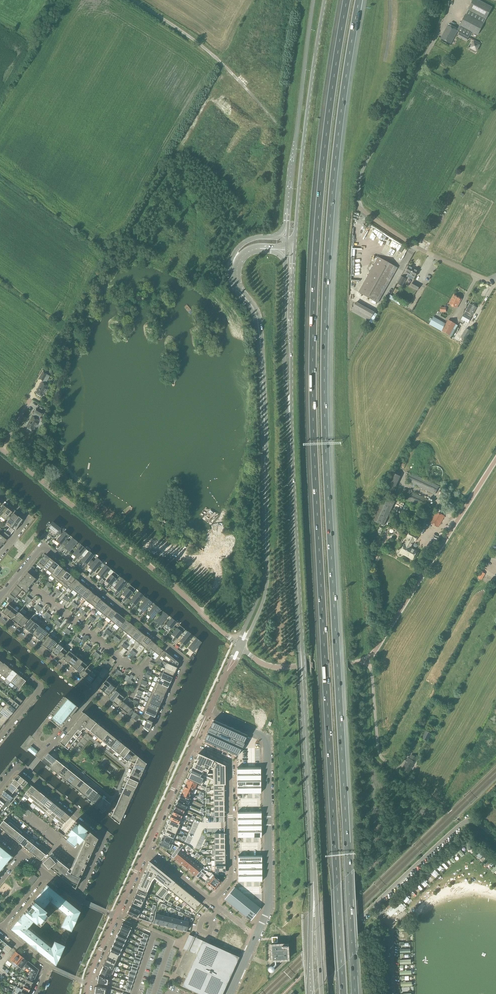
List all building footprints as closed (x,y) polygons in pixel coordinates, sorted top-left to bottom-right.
[(492,8),(478,0),(474,0),(460,26),(461,26),(458,32),(469,38),(472,32),(478,35),(492,8)] [(450,44),(457,31),(448,26),(441,38),(450,44)] [(476,53),(480,44),(475,41),(470,50),(476,53)] [(368,230),(371,232),(367,238),(374,243),(377,238),(385,243),(388,239),(373,229),(371,231),(368,229),(368,230)] [(393,259),(401,259),(401,256),(404,256),(404,254),(402,254),(402,253),(403,253),(403,247),(395,247),(395,245),(388,245),(388,253),(393,253),(393,259)] [(378,303),(397,268),(378,257),(359,292),(378,303)] [(414,277),(418,271),(409,266),(406,273),(414,277)] [(402,286),(406,279),(402,276),(398,284),(402,286)] [(462,299),(454,294),(449,303),(457,308),(462,299)] [(370,321),(375,313),(357,302),(351,311),(370,321)] [(465,313),(462,317),(461,319),(460,321),(463,323),(464,321),(468,323),(477,308),(470,304),(465,311),(466,311),(465,313)] [(449,320),(447,324),(434,317),(430,324),(443,331),(446,333),(447,334),(450,335),(456,324),(449,320)] [(466,340),(471,331),(467,329),(462,338),(466,340)] [(47,374),(42,372),(39,379),(43,381),(42,383),(41,382),(36,393),(42,396),(44,393),(45,393),(47,390),(46,390),(46,389),(48,386),(45,384),(49,376),(46,375),(47,374)] [(33,431),(35,427),(36,427),(37,424),(37,423),(39,420),(38,420),(41,416),(43,412),(37,408),(34,413),(35,413),(32,417),(32,416),(26,427),(33,431)] [(436,481),(438,481),(440,480),(441,479),(443,477),(443,475),(443,474),(443,472),(443,470),(441,469),(440,467),(438,466),(436,466),(434,467),(432,467),(431,468),(430,470),(429,472),(429,474),(429,476),(430,477),(431,479),(432,480),(434,481),(436,481)] [(392,495),(401,477),(393,474),(384,491),(392,495)] [(435,494),(439,486),(412,474),(408,482),(435,494)] [(428,510),(432,502),(405,489),(401,498),(428,510)] [(384,527),(395,502),(381,496),(370,520),(384,527)] [(12,512),(7,509),(0,518),(0,520),(3,522),(12,512)] [(438,527),(444,516),(436,511),(430,523),(438,527)] [(5,524),(9,527),(18,517),(13,514),(5,524)] [(18,517),(9,527),(10,527),(5,533),(10,536),(14,531),(15,532),(20,523),(22,520),(18,517)] [(52,522),(48,527),(52,530),(48,534),(53,538),(61,529),(52,522)] [(6,540),(10,536),(5,533),(4,532),(1,536),(6,540)] [(58,549),(69,536),(64,532),(56,541),(59,543),(56,547),(58,549)] [(415,541),(418,536),(410,532),(407,537),(409,538),(406,545),(405,544),(400,552),(412,559),(417,551),(411,547),(414,541),(415,541)] [(65,555),(66,556),(69,552),(77,542),(72,538),(69,542),(67,540),(63,545),(65,547),(64,548),(68,551),(65,555)] [(85,549),(80,545),(73,555),(76,558),(73,562),(74,562),(78,559),(85,549)] [(94,556),(89,552),(81,561),(85,564),(81,568),(82,568),(83,569),(94,556)] [(37,565),(42,569),(50,559),(45,555),(37,565)] [(102,562),(97,558),(94,562),(91,560),(87,565),(90,567),(89,568),(91,570),(93,571),(90,575),(91,576),(94,572),(102,562)] [(54,562),(50,559),(42,569),(46,572),(47,570),(54,562)] [(47,570),(51,573),(51,574),(58,565),(54,562),(47,570)] [(50,575),(54,579),(62,569),(58,565),(51,574),(51,573),(50,575)] [(102,579),(110,569),(105,565),(97,575),(101,578),(98,582),(99,582),(102,579)] [(54,579),(58,582),(67,572),(62,569),(54,579)] [(32,577),(27,572),(23,577),(22,579),(30,586),(32,584),(35,579),(32,577)] [(58,582),(63,586),(71,576),(67,572),(58,582)] [(107,589),(111,585),(118,576),(113,572),(105,581),(109,584),(106,588),(107,589)] [(75,579),(71,576),(63,586),(67,589),(69,587),(75,579)] [(127,582),(119,576),(116,580),(119,582),(114,588),(118,591),(115,595),(116,596),(119,592),(127,582)] [(28,588),(30,586),(22,579),(20,581),(16,586),(21,590),(24,593),(28,588)] [(69,587),(73,590),(79,582),(75,579),(69,587)] [(79,582),(73,590),(77,593),(83,586),(79,582)] [(135,589),(130,585),(122,595),(126,598),(123,602),(124,602),(135,589)] [(13,590),(18,594),(19,593),(21,590),(16,586),(13,590)] [(83,586),(77,593),(81,597),(88,589),(83,586)] [(88,589),(81,597),(85,600),(92,593),(88,589)] [(9,594),(15,598),(18,594),(13,590),(9,594)] [(137,603),(143,596),(138,592),(130,601),(134,604),(131,608),(132,609),(135,606),(135,605),(137,603)] [(92,593),(85,600),(90,604),(96,596),(92,593)] [(96,596),(90,604),(94,607),(100,599),(96,596)] [(146,609),(151,602),(146,598),(139,608),(142,611),(139,615),(140,616),(143,613),(146,609)] [(94,607),(98,610),(104,603),(100,599),(94,607)] [(6,616),(13,608),(15,606),(10,602),(2,612),(6,616)] [(98,610),(102,614),(108,606),(104,603),(98,610)] [(149,623),(160,609),(155,605),(147,615),(149,616),(151,618),(147,622),(149,623)] [(102,614),(106,617),(113,610),(108,606),(102,614)] [(17,611),(13,608),(6,616),(11,620),(17,611)] [(106,617),(111,621),(117,613),(113,610),(106,617)] [(160,616),(155,621),(159,624),(156,628),(157,629),(168,616),(160,610),(158,614),(160,616)] [(12,621),(17,624),(23,616),(25,615),(20,611),(12,621)] [(111,621),(115,624),(121,616),(117,613),(111,621)] [(23,616),(17,624),(21,628),(28,620),(23,616)] [(115,624),(119,627),(125,620),(121,616),(115,624)] [(32,618),(24,628),(28,631),(35,623),(36,621),(32,618)] [(165,636),(176,622),(171,618),(163,628),(166,630),(167,631),(164,635),(165,636)] [(119,627),(123,631),(129,623),(125,620),(119,627)] [(35,623),(28,631),(31,633),(32,635),(39,626),(40,625),(36,621),(35,623)] [(123,631),(127,634),(134,627),(129,623),(123,631)] [(34,636),(37,638),(43,630),(45,628),(40,625),(39,626),(32,635),(34,636)] [(173,643),(184,629),(179,625),(172,635),(174,637),(175,638),(172,642),(173,643)] [(127,634),(132,638),(138,630),(134,627),(127,634)] [(43,630),(37,638),(41,641),(49,632),(45,628),(43,630)] [(132,638),(136,641),(142,633),(138,630),(132,638)] [(193,636),(185,630),(182,634),(185,636),(180,641),(184,645),(181,648),(182,649),(193,636)] [(136,641),(140,644),(146,637),(142,633),(136,641)] [(41,644),(46,648),(54,638),(49,634),(41,644)] [(140,644),(144,648),(150,640),(146,637),(140,644)] [(54,638),(46,648),(50,651),(58,641),(54,638)] [(201,643),(196,638),(188,648),(196,654),(201,643)] [(149,651),(151,649),(150,649),(155,644),(150,640),(144,648),(149,651)] [(52,653),(56,656),(63,648),(62,648),(58,644),(52,653)] [(155,644),(150,649),(151,649),(155,652),(159,647),(155,644)] [(62,648),(63,648),(56,656),(60,660),(69,650),(64,646),(62,648)] [(163,650),(159,647),(155,652),(159,656),(163,650)] [(70,651),(63,660),(65,661),(68,663),(74,655),(70,651)] [(170,660),(167,664),(177,668),(178,664),(178,663),(178,662),(168,655),(165,652),(158,660),(162,661),(166,656),(170,660)] [(78,658),(74,655),(68,663),(69,664),(70,665),(72,666),(78,658)] [(74,668),(76,670),(83,662),(84,660),(80,656),(78,658),(72,666),(73,668),(74,668)] [(0,664),(0,674),(1,675),(8,667),(2,662),(0,664)] [(83,662),(76,670),(78,672),(79,672),(80,673),(87,665),(83,662)] [(167,664),(165,669),(174,673),(177,668),(167,664)] [(81,676),(85,680),(92,672),(93,670),(89,666),(81,676)] [(1,675),(6,679),(12,670),(8,667),(1,675)] [(103,668),(97,676),(98,677),(91,685),(95,688),(109,672),(103,668)] [(162,673),(172,678),(174,673),(165,669),(163,673),(162,673)] [(17,674),(12,670),(6,679),(10,682),(17,674)] [(92,672),(85,680),(89,683),(96,675),(92,672)] [(160,672),(158,677),(170,683),(172,678),(162,673),(163,673),(160,672)] [(21,677),(17,674),(10,682),(14,686),(21,677)] [(26,681),(21,677),(14,686),(19,689),(26,681)] [(168,688),(170,683),(158,677),(156,682),(168,688)] [(102,691),(104,692),(112,682),(107,679),(99,689),(102,691)] [(116,686),(112,682),(104,692),(106,694),(106,695),(108,696),(116,686)] [(156,682),(154,687),(165,693),(168,688),(156,682)] [(151,692),(163,698),(165,693),(154,687),(151,692)] [(108,699),(113,702),(119,694),(121,692),(116,689),(108,699)] [(119,694),(113,702),(117,706),(125,696),(121,692),(119,694)] [(151,692),(149,697),(161,702),(163,698),(151,692)] [(13,701),(19,705),(22,701),(17,697),(14,701),(13,701)] [(64,697),(46,718),(59,728),(76,708),(76,707),(64,697)] [(147,702),(159,707),(161,702),(149,697),(147,702)] [(7,703),(15,710),(19,705),(13,701),(14,701),(11,698),(7,703)] [(123,702),(119,707),(123,711),(127,705),(123,702)] [(156,712),(159,707),(147,702),(145,707),(147,708),(156,712)] [(11,715),(15,710),(7,703),(3,708),(11,715)] [(127,714),(131,710),(132,709),(127,705),(123,711),(127,714)] [(7,719),(11,715),(3,708),(1,706),(0,708),(0,713),(7,719)] [(145,713),(154,717),(156,712),(147,708),(145,707),(142,712),(145,713)] [(96,723),(84,713),(83,714),(74,726),(80,731),(83,728),(84,729),(87,725),(91,728),(91,729),(96,723)] [(152,722),(154,717),(145,713),(142,718),(147,720),(152,722)] [(152,722),(147,720),(143,728),(148,731),(152,722)] [(207,733),(204,741),(214,746),(215,744),(217,746),(217,747),(221,749),(221,747),(224,749),(223,750),(227,752),(228,750),(231,751),(230,753),(234,755),(236,756),(237,756),(241,748),(239,747),(242,743),(243,743),(247,735),(246,735),(243,733),(240,732),(239,733),(236,732),(237,730),(233,729),(232,730),(229,729),(230,728),(226,726),(226,727),(223,726),(224,725),(213,720),(210,728),(209,728),(206,733),(207,733)] [(91,728),(89,731),(93,735),(100,726),(96,723),(91,729),(91,728)] [(74,726),(66,734),(75,741),(82,732),(80,731),(74,726)] [(98,738),(104,730),(100,726),(93,735),(98,738)] [(427,741),(431,733),(430,733),(431,731),(428,729),(427,731),(422,739),(427,741)] [(108,733),(104,730),(98,738),(102,741),(108,733)] [(113,737),(108,733),(102,741),(106,745),(113,737)] [(66,734),(59,743),(68,750),(75,741),(66,734)] [(414,742),(417,737),(414,736),(412,740),(411,740),(406,748),(411,751),(416,742),(414,742)] [(117,740),(113,737),(106,745),(110,748),(117,740)] [(121,743),(117,740),(110,748),(114,752),(121,743)] [(125,747),(121,743),(114,752),(119,755),(125,747)] [(35,754),(37,753),(38,752),(31,746),(29,748),(27,750),(28,751),(34,756),(35,755),(35,754)] [(129,750),(125,747),(119,755),(123,758),(129,750)] [(134,754),(129,750),(123,758),(127,762),(130,759),(134,754)] [(52,764),(56,760),(48,753),(44,758),(52,764)] [(187,778),(187,779),(188,779),(197,783),(202,786),(208,772),(207,771),(209,767),(210,767),(211,767),(213,768),(213,785),(224,785),(225,785),(225,766),(216,762),(214,761),(213,761),(198,754),(196,759),(195,759),(195,760),(197,760),(196,763),(194,762),(190,772),(189,772),(189,773),(190,773),(187,779),(187,778)] [(415,762),(417,758),(412,755),(410,758),(408,758),(402,768),(409,772),(415,762)] [(138,757),(135,764),(144,768),(146,764),(138,757)] [(49,767),(53,771),(60,763),(56,760),(52,764),(49,767)] [(60,763),(53,771),(57,774),(64,766),(60,763)] [(142,773),(144,768),(135,764),(132,769),(142,773)] [(57,774),(62,778),(68,770),(64,766),(57,774)] [(260,767),(237,768),(237,794),(261,793),(260,767)] [(130,774),(140,778),(142,773),(132,769),(130,774)] [(68,770),(62,778),(66,781),(72,773),(68,770)] [(66,781),(70,784),(77,776),(72,773),(66,781)] [(137,783),(140,778),(130,774),(128,779),(137,783)] [(24,787),(28,783),(18,775),(14,779),(22,786),(24,787)] [(77,776),(70,784),(74,788),(81,780),(77,776)] [(13,781),(11,783),(19,790),(22,786),(14,779),(13,781)] [(135,788),(137,783),(128,779),(126,784),(135,788)] [(185,784),(185,785),(194,789),(197,783),(188,779),(185,784)] [(74,788),(78,791),(85,783),(81,780),(74,788)] [(19,790),(11,783),(8,787),(16,794),(19,790)] [(85,783),(78,791),(83,795),(89,787),(85,783)] [(123,788),(133,793),(135,788),(126,784),(123,788)] [(185,785),(183,789),(192,794),(194,789),(185,785)] [(34,788),(32,786),(28,790),(25,794),(29,797),(36,789),(34,788)] [(6,789),(4,791),(14,799),(18,795),(16,794),(8,787),(6,789)] [(83,795),(87,798),(93,790),(89,787),(83,795)] [(131,798),(133,793),(123,788),(121,793),(131,798)] [(36,790),(36,789),(29,797),(33,801),(40,793),(38,791),(36,790)] [(181,795),(180,795),(190,799),(192,800),(194,795),(192,794),(183,789),(183,790),(181,795)] [(93,790),(87,798),(91,801),(98,793),(93,790)] [(1,795),(11,803),(14,799),(4,791),(1,795)] [(42,795),(40,793),(33,801),(32,803),(36,806),(44,796),(42,795)] [(91,801),(95,805),(102,797),(98,793),(91,801)] [(119,798),(129,803),(131,798),(121,793),(119,798)] [(1,795),(0,797),(0,801),(6,806),(8,807),(11,803),(1,795)] [(180,795),(178,800),(188,804),(190,799),(180,795),(181,795),(180,795)] [(45,796),(44,796),(36,806),(40,809),(48,800),(46,798),(45,796)] [(102,797),(95,805),(99,808),(106,800),(102,797)] [(126,808),(129,803),(119,798),(117,803),(126,808)] [(45,813),(53,803),(52,803),(51,801),(48,800),(40,809),(45,813)] [(99,808),(104,812),(111,804),(106,800),(99,808)] [(178,800),(176,805),(185,809),(188,804),(178,800)] [(55,805),(53,803),(45,813),(49,816),(57,806),(56,806),(55,805)] [(115,808),(124,812),(126,808),(117,803),(115,808)] [(176,805),(173,810),(183,814),(183,813),(185,809),(176,805)] [(53,820),(54,818),(61,810),(59,808),(58,807),(57,806),(49,816),(53,820)] [(122,817),(124,812),(115,808),(112,813),(122,817)] [(65,813),(63,811),(61,810),(54,818),(59,821),(65,813)] [(173,810),(171,814),(183,820),(185,814),(183,813),(183,814),(173,810)] [(238,812),(237,812),(238,838),(238,837),(261,837),(261,811),(260,811),(260,812),(238,812)] [(66,813),(65,813),(59,821),(57,823),(62,827),(69,817),(70,817),(67,815),(66,813)] [(112,813),(111,817),(119,824),(122,817),(112,813)] [(171,814),(169,820),(180,824),(181,824),(183,820),(171,814)] [(2,822),(0,825),(0,828),(1,829),(2,830),(3,830),(11,820),(7,817),(5,819),(2,822)] [(3,830),(4,831),(5,832),(7,833),(14,825),(15,823),(11,820),(3,830)] [(169,820),(167,824),(177,829),(180,824),(169,820)] [(75,821),(64,836),(62,837),(74,847),(82,838),(84,841),(82,846),(90,849),(93,845),(94,846),(97,839),(87,831),(88,831),(83,828),(79,825),(80,824),(75,821)] [(48,830),(50,828),(43,822),(37,830),(42,833),(41,834),(44,836),(46,833),(48,834),(50,831),(48,830)] [(7,833),(9,835),(11,836),(11,837),(18,829),(19,827),(15,823),(14,825),(7,833)] [(167,824),(165,829),(175,834),(177,829),(167,824)] [(11,837),(12,837),(13,838),(15,840),(24,830),(19,827),(18,829),(11,837)] [(165,829),(163,835),(173,839),(175,834),(165,829)] [(15,840),(18,842),(19,843),(20,844),(28,834),(24,830),(15,840)] [(20,844),(22,845),(24,847),(30,839),(32,837),(28,834),(20,844)] [(55,849),(63,848),(63,838),(59,839),(59,834),(56,834),(56,835),(52,835),(53,841),(58,840),(58,843),(55,843),(55,849)] [(163,835),(161,840),(171,844),(173,839),(163,835)] [(24,847),(26,848),(28,850),(35,842),(36,841),(32,837),(30,839),(24,847)] [(161,840),(158,845),(170,851),(173,845),(171,844),(161,840)] [(28,850),(28,851),(30,852),(32,854),(39,846),(35,842),(28,850)] [(32,854),(35,856),(36,857),(44,847),(40,844),(39,846),(32,854)] [(0,870),(2,870),(3,869),(3,867),(5,864),(7,864),(8,863),(8,861),(10,859),(11,859),(12,857),(12,856),(11,854),(9,855),(0,847),(0,871),(0,870)] [(36,857),(37,858),(38,859),(41,861),(49,851),(44,847),(36,857)] [(69,869),(52,856),(50,854),(46,860),(47,860),(44,864),(75,888),(92,852),(82,847),(70,873),(67,871),(69,869)] [(177,853),(173,858),(178,862),(184,854),(180,850),(177,853)] [(184,854),(178,862),(182,865),(189,857),(184,854)] [(238,856),(238,882),(239,882),(261,881),(262,881),(261,855),(261,856),(238,856)] [(189,857),(182,865),(187,869),(193,861),(189,857)] [(193,861),(187,869),(191,872),(198,865),(193,861)] [(140,883),(137,889),(138,889),(145,892),(151,880),(150,880),(152,878),(153,878),(154,877),(169,889),(174,882),(169,878),(159,869),(149,862),(146,869),(144,873),(143,874),(145,875),(144,877),(143,876),(142,876),(143,876),(141,879),(140,883)] [(198,865),(191,872),(196,876),(200,871),(202,869),(202,868),(198,865)] [(209,878),(218,886),(222,882),(213,875),(212,874),(209,878)] [(208,878),(204,882),(206,884),(215,890),(218,886),(209,878),(208,878)] [(169,889),(168,889),(172,892),(178,885),(174,882),(169,889)] [(42,890),(40,892),(39,893),(39,894),(37,896),(36,897),(36,898),(34,900),(33,901),(33,900),(32,902),(31,904),(30,905),(27,909),(26,910),(24,912),(24,911),(23,913),(23,914),(21,916),(21,917),(20,916),(20,917),(20,918),(18,920),(16,921),(17,922),(15,924),(14,925),(13,925),(13,926),(12,928),(11,928),(11,929),(15,933),(15,934),(17,936),(19,936),(20,937),(20,938),(21,939),(23,939),(23,941),(25,942),(26,942),(29,944),(30,945),(36,950),(37,951),(37,950),(40,952),(40,954),(41,955),(43,955),(44,956),(44,957),(45,959),(47,958),(48,959),(48,960),(49,962),(51,962),(55,965),(58,961),(62,951),(64,946),(54,941),(52,946),(29,927),(33,921),(40,926),(49,914),(43,909),(48,903),(65,916),(61,927),(71,931),(73,926),(78,916),(80,912),(79,911),(75,908),(75,906),(73,905),(71,905),(71,904),(71,903),(69,901),(67,902),(67,901),(67,900),(65,898),(63,898),(63,896),(61,895),(59,895),(59,894),(58,893),(57,892),(55,892),(55,891),(54,890),(53,888),(51,888),(46,885),(46,886),(44,888),(43,889),(42,890)] [(178,885),(172,892),(176,895),(182,888),(178,885)] [(163,887),(157,895),(161,898),(167,891),(163,887)] [(234,887),(224,899),(251,920),(261,908),(234,887)] [(182,888),(176,895),(180,898),(186,891),(182,888)] [(138,889),(136,894),(145,898),(147,893),(145,892),(138,889)] [(186,891),(180,898),(183,901),(189,894),(186,891)] [(136,894),(134,899),(145,904),(147,899),(145,898),(136,894)] [(189,894),(183,901),(187,904),(193,897),(189,894)] [(193,897),(187,904),(191,907),(197,900),(193,897)] [(134,899),(131,904),(143,909),(145,904),(134,899)] [(197,900),(191,907),(195,910),(201,903),(197,900)] [(397,902),(391,908),(393,910),(395,912),(393,914),(394,915),(396,916),(401,911),(403,913),(409,907),(405,903),(403,905),(401,902),(399,904),(397,902)] [(131,904),(129,909),(141,914),(143,909),(131,904)] [(129,909),(127,913),(138,918),(141,914),(129,909)] [(121,926),(120,928),(129,932),(131,927),(122,923),(122,924),(121,926),(121,925),(121,926)] [(118,933),(127,937),(129,932),(120,928),(119,930),(119,931),(118,933)] [(118,933),(116,937),(125,941),(127,937),(118,933)] [(189,935),(183,949),(185,950),(175,973),(185,978),(182,986),(199,993),(222,993),(239,957),(189,935)] [(116,937),(114,942),(123,946),(125,941),(116,937)] [(114,942),(112,947),(121,951),(123,946),(114,942)] [(270,945),(271,961),(288,960),(287,944),(270,945)] [(112,947),(110,951),(121,956),(123,952),(121,951),(112,947)] [(15,951),(7,960),(12,964),(19,955),(15,951)] [(109,952),(107,956),(118,961),(121,956),(110,951),(109,952)] [(24,958),(19,955),(12,964),(16,967),(18,966),(17,965),(24,958)] [(107,956),(105,961),(116,966),(118,961),(107,956)] [(28,961),(24,958),(17,965),(18,966),(22,969),(28,961)] [(31,971),(38,970),(28,961),(22,969),(24,971),(26,968),(31,971)] [(105,961),(103,966),(114,971),(116,966),(105,961)] [(400,976),(412,976),(412,961),(400,961),(400,969),(403,969),(403,966),(410,966),(410,971),(400,971),(400,976)] [(103,966),(101,971),(112,976),(114,971),(103,966)] [(24,978),(33,982),(38,970),(31,971),(28,977),(25,976),(24,978)] [(98,976),(107,980),(110,981),(112,976),(101,971),(99,976),(98,976)] [(98,976),(97,983),(107,984),(109,985),(110,981),(107,980),(98,976)] [(22,983),(30,987),(31,987),(32,984),(33,982),(24,978),(22,983)] [(17,987),(28,992),(29,990),(30,987),(22,983),(20,982),(17,987)] [(28,992),(17,987),(15,986),(13,991),(19,993),(27,993),(28,992)]
